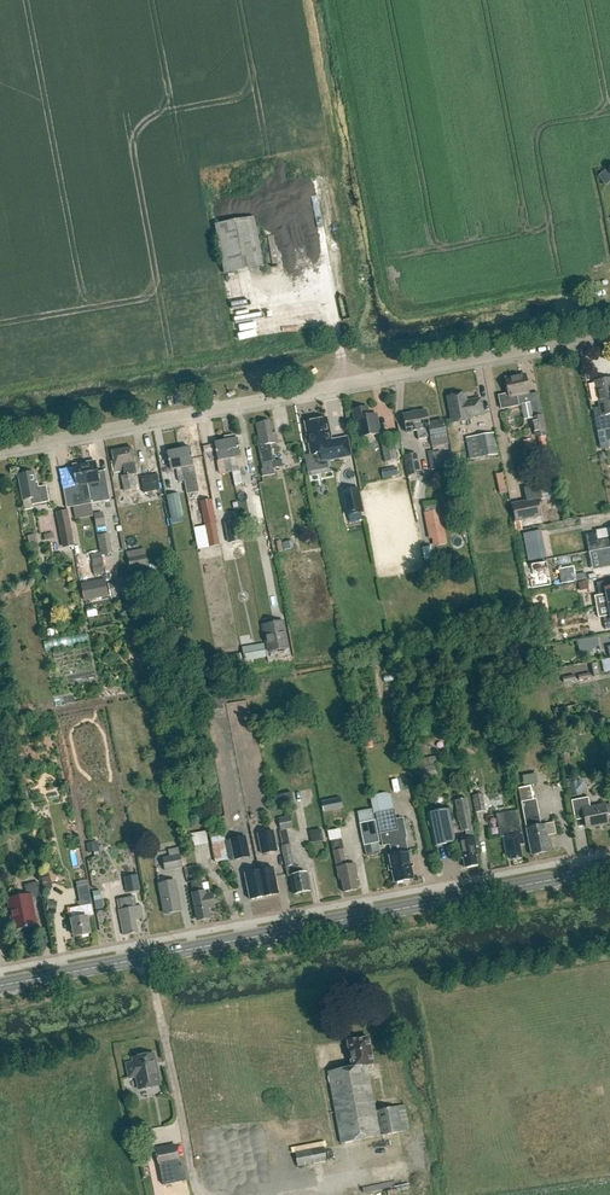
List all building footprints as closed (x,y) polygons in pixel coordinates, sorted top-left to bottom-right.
[(598,175),(606,183),(609,179),(609,175),(605,169),(598,175)] [(224,274),(263,267),(254,217),(214,225),(221,258),(223,271),(224,274)] [(505,378),(508,394),(499,396),(502,409),(531,403),(526,374),(505,378)] [(609,430),(609,379),(596,382),(601,408),(593,409),(598,432),(609,430)] [(466,403),(465,395),(448,398),(453,423),(470,420),(469,417),(483,414),(480,399),(470,401),(470,403),(466,403)] [(369,416),(367,408),(353,411),(359,438),(380,434),(376,415),(369,416)] [(426,429),(429,428),(432,447),(448,444),(443,421),(428,424),(426,410),(403,415),(406,433),(416,431),(418,440),(428,438),(426,429)] [(535,438),(547,436),(543,415),(531,418),(535,438)] [(330,439),(326,419),(306,423),(309,435),(307,435),(306,437),(307,443),(309,444),(310,444),(312,455),(321,453),(322,460),(327,459),(351,454),(348,440),(332,443),(332,439),(330,439)] [(272,435),(270,422),(256,424),(260,446),(258,446),(262,464),(262,469),(261,469),(262,476),(274,474),(272,462),(274,461),(271,444),(277,443),(276,435),(272,435)] [(497,455),(493,433),(483,435),(474,436),(465,438),(469,459),(497,455)] [(385,463),(397,460),(393,434),(381,436),(385,463)] [(226,441),(232,472),(238,471),(235,458),(241,457),(237,439),(226,441)] [(221,474),(232,472),(226,441),(215,443),(221,474)] [(523,457),(527,460),(532,459),(536,455),(535,450),(531,448),(530,441),(523,441),(525,449),(523,452),(523,457)] [(190,448),(179,451),(185,481),(187,495),(199,492),(194,466),(193,466),(190,448)] [(134,463),(131,449),(113,453),(115,462),(112,463),(114,473),(124,471),(125,476),(122,477),(125,492),(137,490),(134,475),(137,475),(135,463),(134,463)] [(179,482),(185,481),(179,451),(168,453),(171,470),(177,469),(179,482)] [(451,451),(434,455),(437,469),(454,466),(451,451)] [(312,455),(305,456),(308,472),(329,469),(327,459),(322,460),(321,453),(312,455)] [(410,476),(420,474),(416,454),(406,455),(410,476)] [(84,465),(92,505),(111,501),(108,487),(101,489),(96,462),(93,463),(92,461),(88,462),(87,464),(84,465)] [(92,505),(84,465),(82,465),(81,464),(77,464),(76,466),(73,467),(77,487),(79,494),(69,496),(72,509),(92,505)] [(396,468),(388,470),(390,477),(397,476),(396,468)] [(37,488),(36,484),(34,473),(19,475),(24,501),(32,499),(33,505),(49,502),(46,487),(37,488)] [(144,493),(159,490),(156,474),(141,477),(144,493)] [(505,484),(497,485),(498,494),(506,493),(505,484)] [(524,486),(525,498),(540,497),(539,485),(524,486)] [(345,516),(363,512),(359,487),(340,491),(345,516)] [(171,519),(184,517),(179,493),(167,496),(171,519)] [(205,526),(216,524),(211,500),(201,502),(205,526)] [(515,521),(541,516),(537,500),(511,505),(515,521)] [(68,510),(57,512),(64,548),(75,546),(68,510)] [(439,510),(423,513),(428,540),(444,537),(439,510)] [(94,519),(95,525),(104,523),(103,517),(94,519)] [(226,524),(229,543),(243,541),(239,521),(226,524)] [(216,524),(205,526),(209,547),(220,545),(216,524)] [(95,526),(96,533),(106,532),(105,525),(95,526)] [(102,553),(112,552),(109,534),(100,536),(102,553)] [(586,536),(589,552),(598,551),(609,548),(609,537),(598,540),(597,534),(586,536)] [(524,542),(528,561),(545,558),(542,539),(524,542)] [(422,547),(425,557),(432,555),(429,545),(422,547)] [(130,570),(148,566),(144,548),(127,552),(130,570)] [(598,551),(602,569),(609,568),(609,548),(598,551)] [(91,553),(92,573),(102,572),(101,552),(91,553)] [(551,586),(547,562),(530,565),(533,580),(530,580),(532,589),(551,586)] [(128,579),(108,582),(109,595),(130,592),(128,579)] [(609,605),(609,581),(597,583),(599,597),(607,595),(608,605),(609,605)] [(286,634),(269,637),(271,651),(289,648),(286,634)] [(266,658),(264,644),(242,648),(244,662),(266,658)] [(545,660),(547,669),(554,668),(552,659),(545,660)] [(609,671),(609,663),(609,659),(601,660),(604,673),(609,671)] [(594,677),(601,676),(598,663),(592,664),(594,677)] [(371,738),(363,739),(364,747),(372,746),(371,738)] [(420,779),(439,775),(435,756),(416,759),(420,779)] [(524,785),(537,782),(535,772),(522,775),(524,785)] [(567,779),(567,795),(583,795),(583,779),(567,779)] [(534,800),(531,787),(519,789),(522,802),(532,855),(551,852),(548,836),(556,834),(554,823),(542,826),(537,800),(534,800)] [(475,812),(485,811),(482,793),(472,795),(475,812)] [(338,798),(320,802),(322,812),(340,807),(338,798)] [(588,798),(571,801),(574,816),(584,814),(586,828),(608,824),(606,814),(609,814),(609,805),(608,806),(607,805),(590,808),(588,798)] [(473,830),(467,799),(456,801),(462,831),(466,831),(467,838),(458,840),(461,859),(463,859),(465,869),(478,866),(476,856),(478,856),(474,837),(475,837),(473,829),(473,830)] [(434,847),(456,842),(449,809),(428,814),(434,847)] [(403,852),(398,831),(395,810),(376,814),(382,846),(389,844),(391,854),(387,855),(390,871),(393,871),(395,883),(413,879),(411,867),(413,867),(410,851),(403,852)] [(524,844),(518,811),(496,815),(501,838),(503,837),(507,856),(511,856),(511,860),(523,858),(520,845),(524,844)] [(279,819),(281,831),(293,829),(291,817),(279,819)] [(364,845),(379,842),(375,820),(359,824),(364,845)] [(193,846),(208,844),(206,831),(191,834),(193,846)] [(262,855),(277,851),(273,831),(258,834),(262,855)] [(313,843),(323,841),(321,831),(311,832),(313,843)] [(228,860),(224,841),(225,841),(225,835),(211,838),(214,862),(228,860)] [(230,840),(235,860),(250,857),(246,837),(230,840)] [(289,845),(287,838),(280,839),(284,857),(287,874),(290,873),(294,895),(310,892),(306,873),(297,875),(295,866),(294,866),(292,855),(291,855),(289,845)] [(344,849),(342,839),(332,841),(334,852),(339,880),(342,880),(344,893),(359,890),(357,880),(359,879),(356,865),(347,867),(344,849)] [(87,841),(87,850),(95,850),(95,842),(87,841)] [(180,855),(178,847),(168,849),(169,857),(163,858),(165,872),(183,868),(181,855),(180,855)] [(259,871),(264,897),(279,894),(273,868),(259,871)] [(250,900),(264,897),(259,871),(245,874),(250,900)] [(43,889),(52,888),(49,874),(41,876),(43,889)] [(126,893),(140,891),(138,875),(124,877),(126,893)] [(204,895),(201,880),(191,882),(198,921),(209,918),(207,908),(214,907),(212,894),(204,895)] [(165,914),(181,911),(176,881),(159,884),(165,914)] [(14,931),(37,926),(32,899),(41,897),(38,883),(25,885),(27,896),(8,899),(14,931)] [(78,888),(81,906),(70,909),(72,919),(75,937),(91,935),(87,917),(94,916),(89,885),(78,888)] [(95,908),(102,908),(100,889),(93,890),(95,908)] [(135,908),(132,897),(118,900),(125,934),(138,931),(135,918),(143,917),(141,907),(135,908)] [(342,1144),(381,1137),(368,1066),(374,1065),(369,1038),(348,1042),(353,1069),(328,1073),(342,1144)] [(160,1086),(153,1054),(133,1058),(134,1063),(127,1065),(130,1078),(137,1076),(140,1089),(160,1086)] [(383,1136),(402,1132),(397,1108),(379,1111),(383,1136)] [(176,1146),(156,1150),(159,1166),(163,1186),(187,1181),(184,1165),(180,1166),(179,1162),(176,1146)] [(298,1167),(326,1162),(323,1146),(295,1152),(298,1167)]
